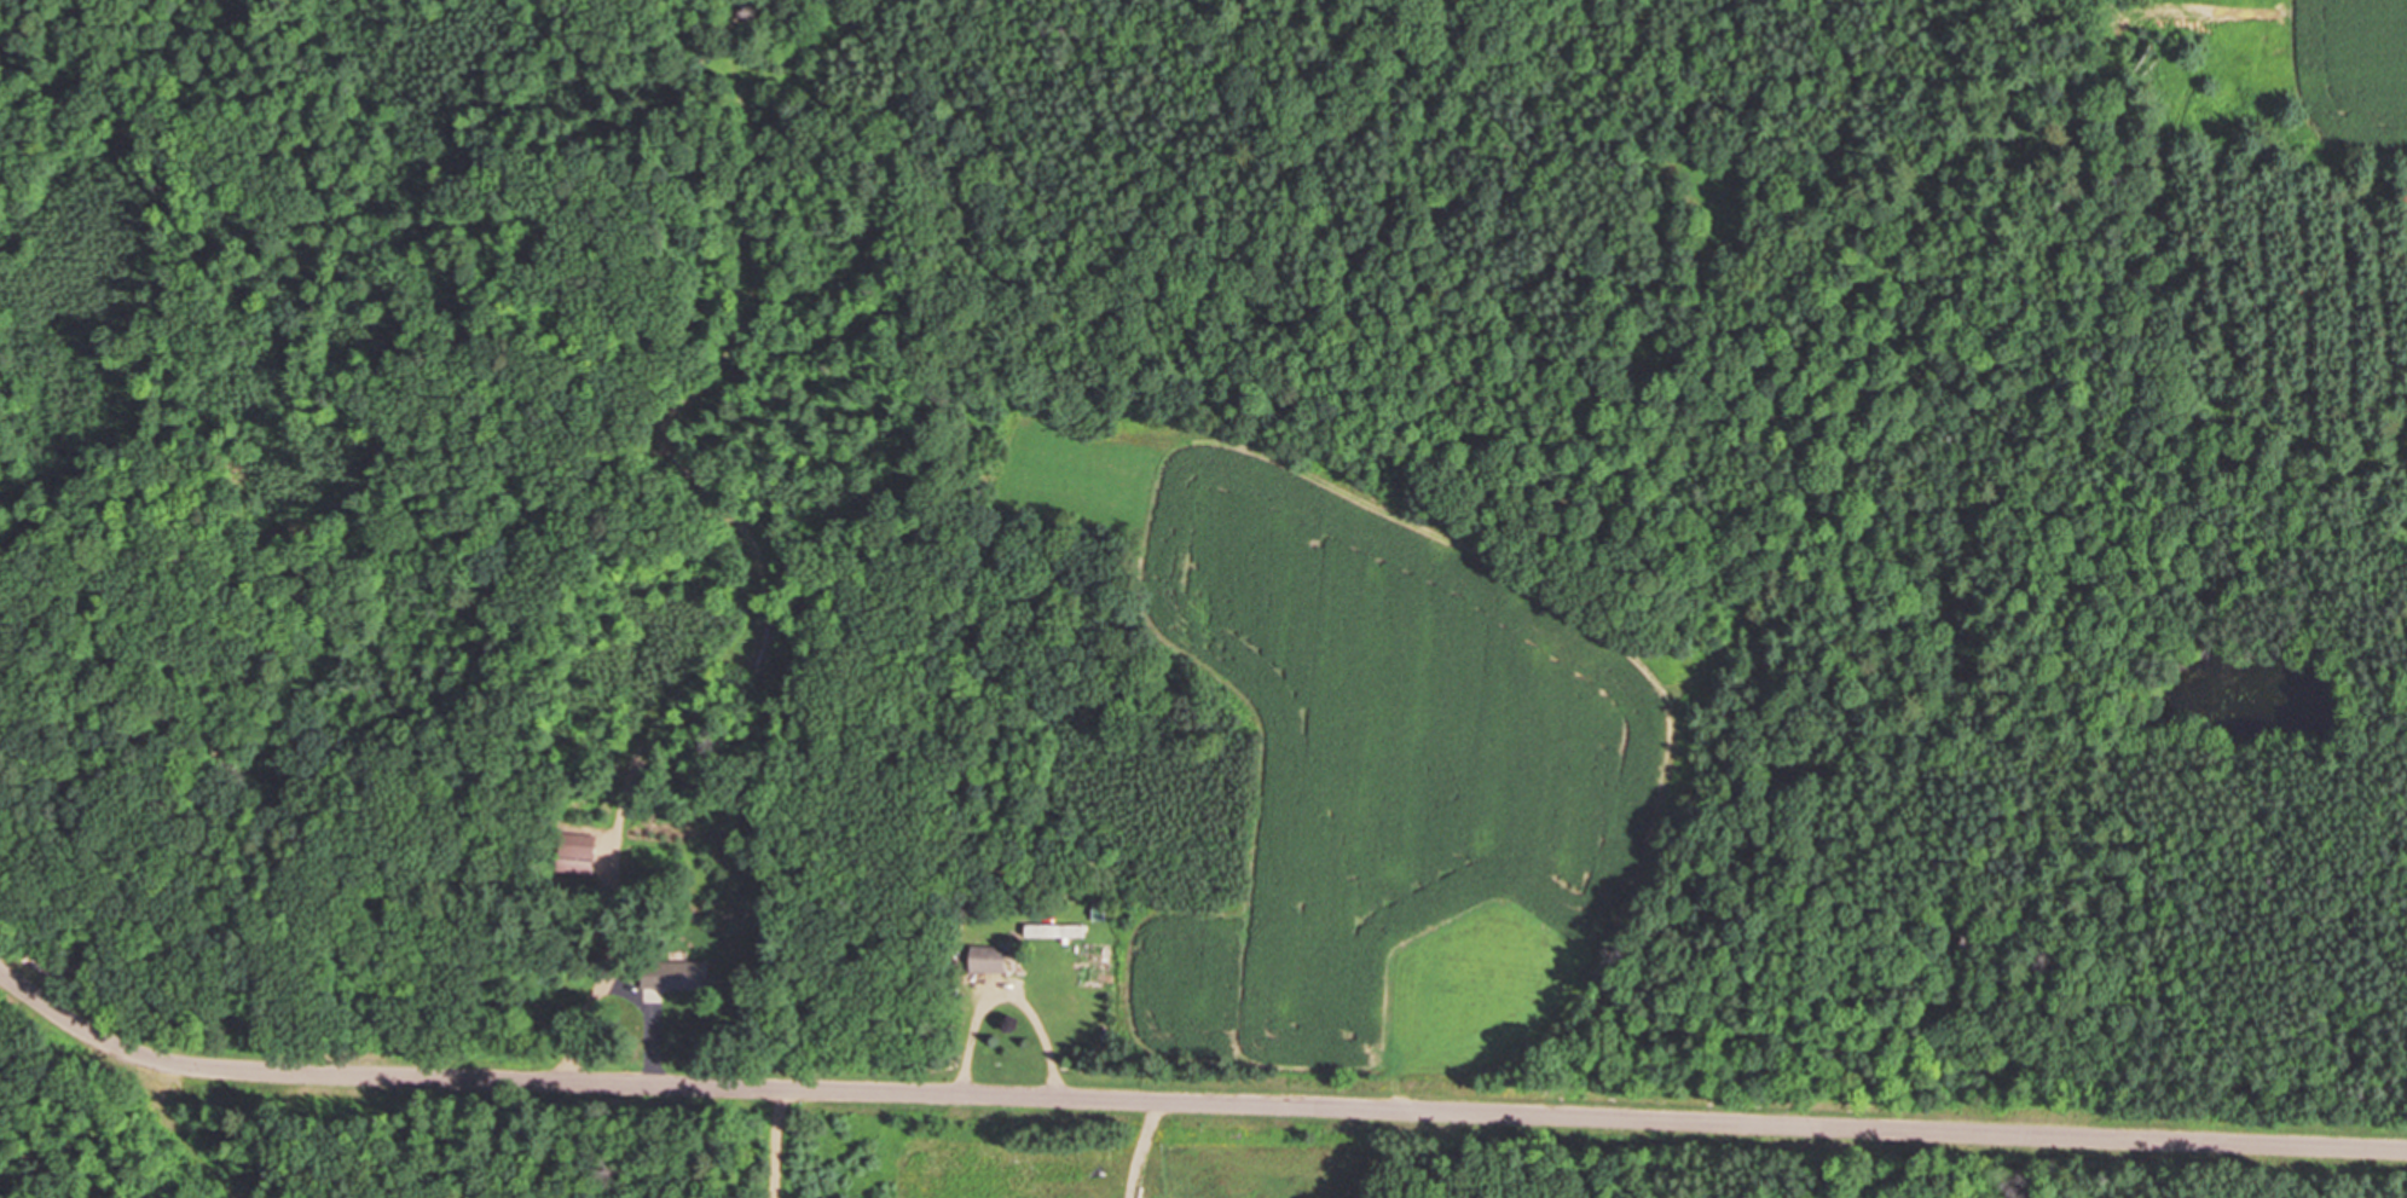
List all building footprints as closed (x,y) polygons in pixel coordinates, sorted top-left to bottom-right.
[(606,867),(606,834),(577,834),(577,867),(606,867)] [(1082,924),(1022,924),(1022,939),(1082,939),(1082,924)] [(1002,973),(1002,946),(965,946),(965,973),(1002,973)] [(707,990),(707,961),(636,961),(636,990),(707,990)]
